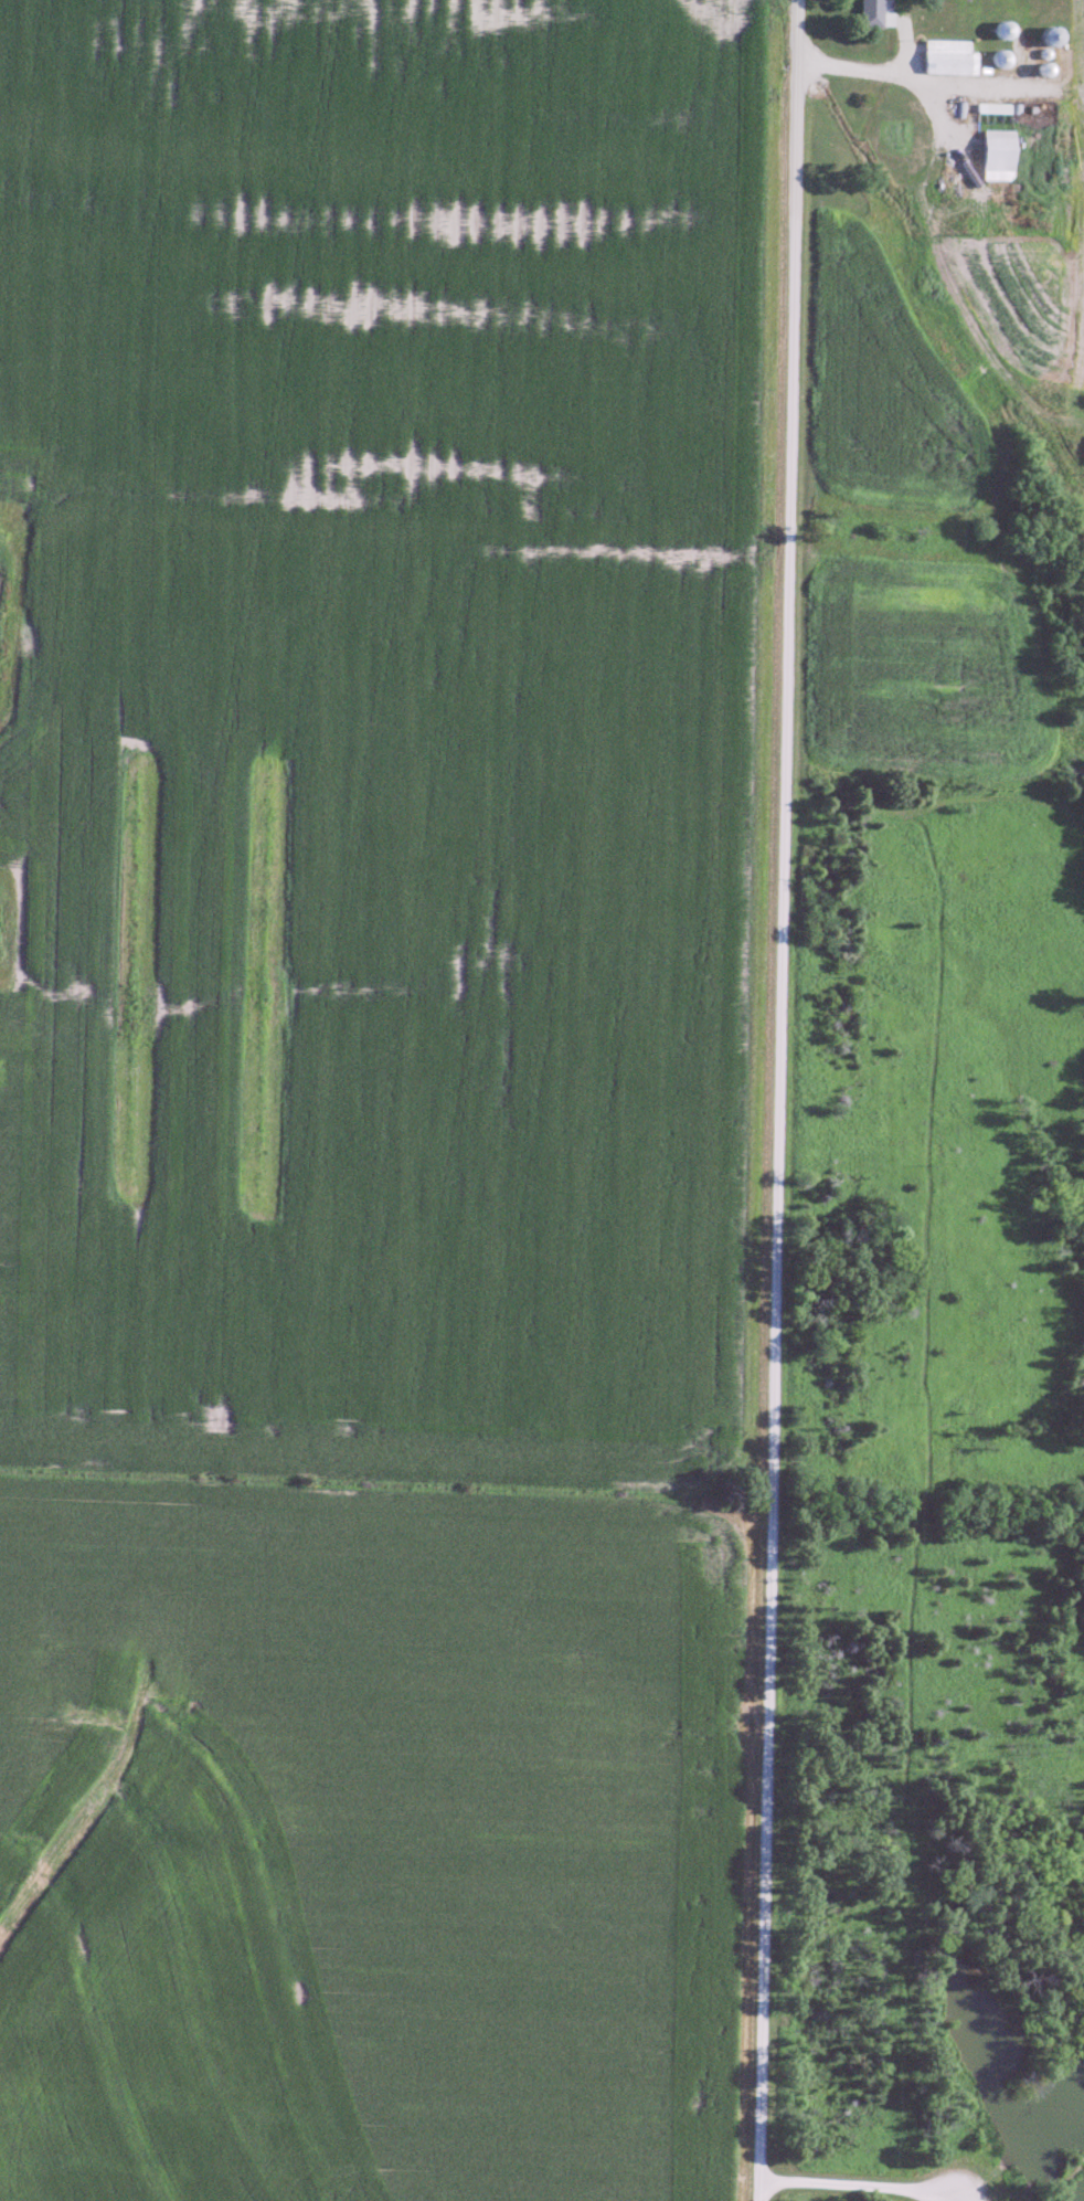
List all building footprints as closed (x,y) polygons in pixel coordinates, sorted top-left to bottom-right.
[(860,25),(891,25),(892,0),(861,0),(860,25)] [(977,74),(977,51),(969,51),(969,40),(924,39),(924,62),(931,62),(931,73),(977,74)] [(1010,103),(977,103),(977,112),(1010,112),(1010,103)] [(1014,130),(984,129),(983,178),(1013,179),(1014,130)]
